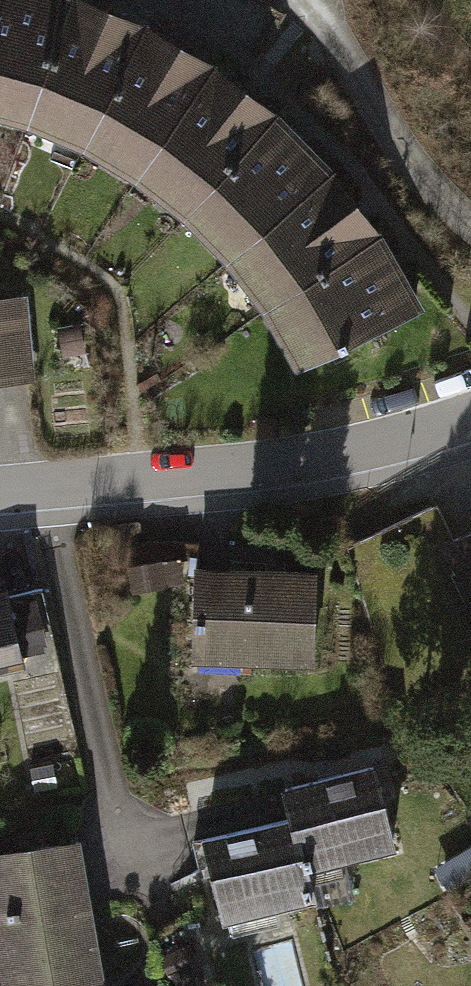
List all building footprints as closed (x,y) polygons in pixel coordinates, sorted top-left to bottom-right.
[(75,0),(0,0),(0,108),(33,118),(75,0)] [(156,14),(126,0),(75,0),(33,118),(91,140),(156,14)] [(145,172),(226,53),(156,14),(91,140),(145,172)] [(192,214),(287,105),(226,53),(145,172),(192,214)] [(234,260),(343,163),(287,105),(192,214),(234,260)] [(269,312),(390,228),(343,163),(234,260),(269,312)] [(296,368),(432,297),(390,228),(269,312),(296,368)] [(42,382),(36,289),(0,291),(0,384),(42,382)] [(442,547),(470,609),(470,534),(442,547)] [(317,572),(200,570),(198,666),(315,667),(317,572)] [(11,593),(0,596),(0,665),(25,660),(11,593)] [(397,847),(376,766),(287,788),(295,818),(308,869),(397,847)] [(224,925),(316,902),(308,869),(295,818),(203,842),(224,925)] [(87,837),(0,851),(0,985),(110,985),(87,837)] [(160,961),(173,985),(206,985),(210,984),(191,945),(160,961)]
